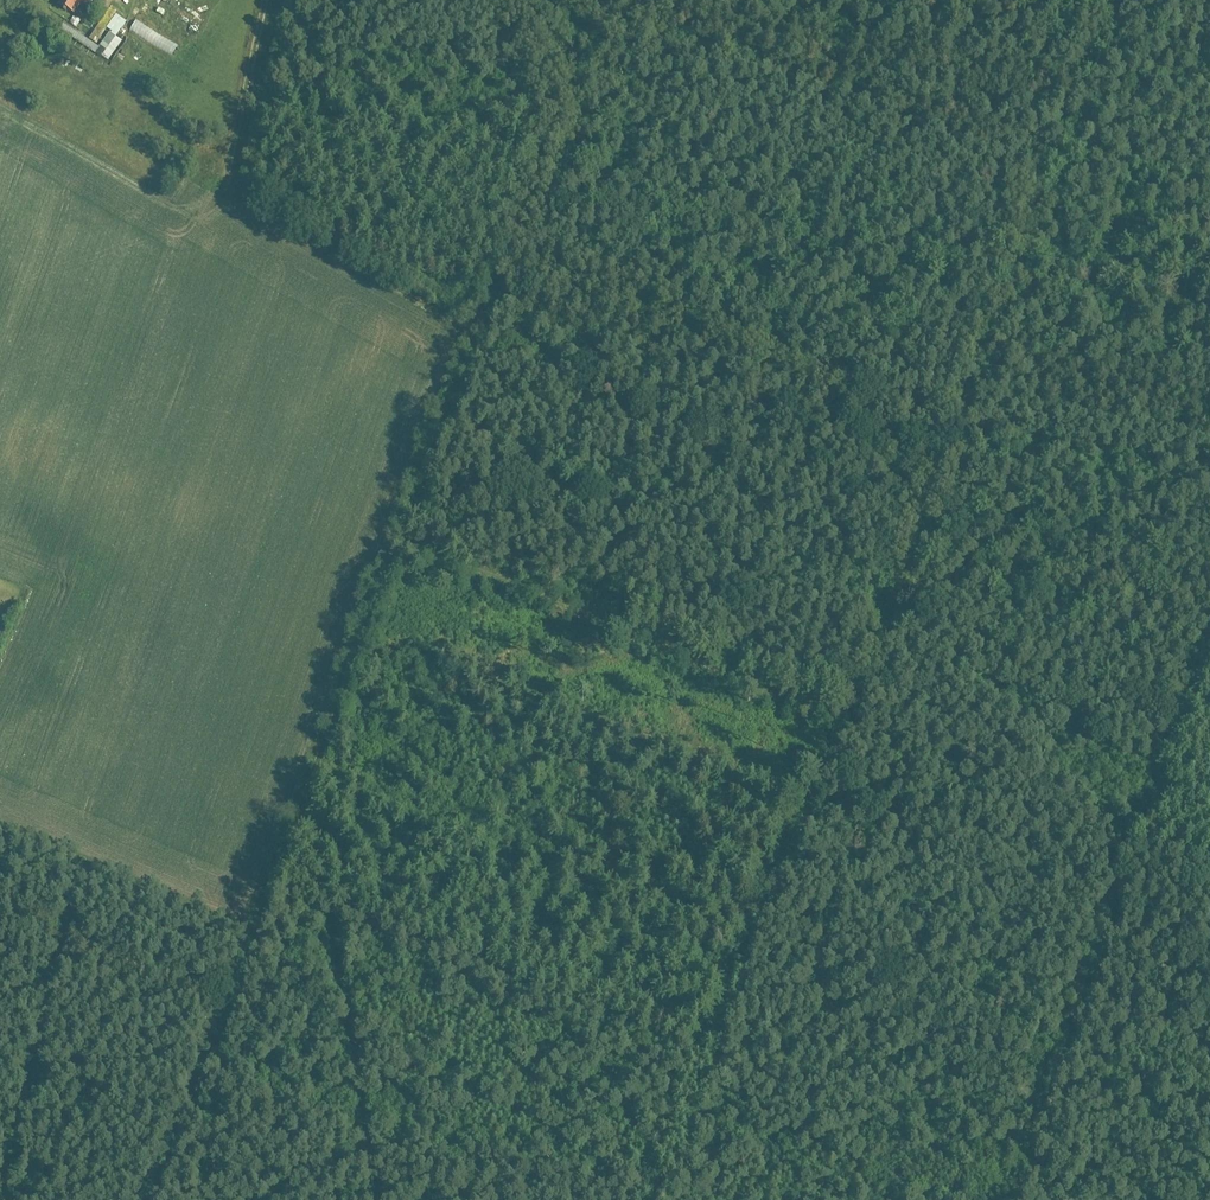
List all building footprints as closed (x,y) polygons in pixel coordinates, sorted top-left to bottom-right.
[(55,6),(75,18),(85,0),(58,0),(55,6)] [(156,0),(147,0),(129,30),(172,56),(180,44),(160,32),(173,10),(156,0)] [(111,6),(90,37),(65,19),(58,30),(100,60),(129,18),(111,6)]
